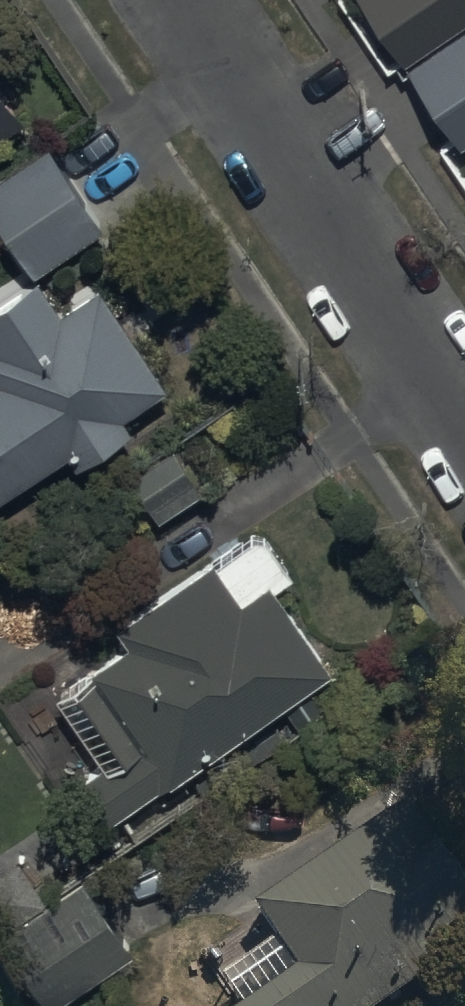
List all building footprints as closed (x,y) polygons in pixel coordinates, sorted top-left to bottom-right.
[(404,71),(464,30),(464,0),(355,0),(404,71)] [(409,78),(464,155),(464,37),(409,78)] [(24,122),(0,85),(0,138),(24,122)] [(50,147),(0,180),(0,222),(35,276),(104,230),(50,147)] [(102,290),(63,315),(42,284),(0,312),(0,384),(2,386),(0,388),(0,505),(70,459),(83,479),(134,445),(118,422),(168,389),(102,290)] [(174,455),(128,485),(156,527),(202,497),(174,455)] [(333,680),(273,593),(298,576),(267,531),(120,632),(133,651),(61,701),(108,769),(72,794),(103,839),(333,680)] [(415,818),(260,919),(284,956),(227,994),(235,1005),(404,1005),(434,986),(422,968),(464,940),(464,894),(415,818)] [(134,958),(83,881),(24,920),(76,997),(134,958)]
